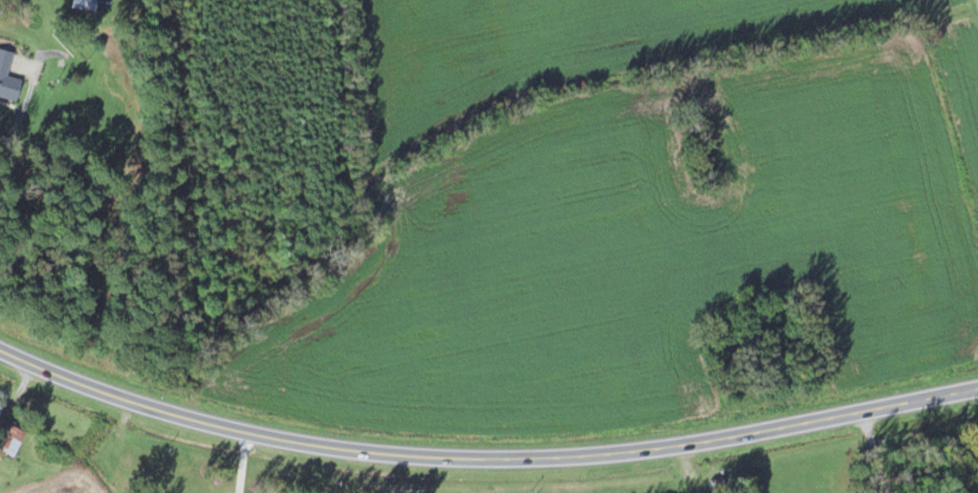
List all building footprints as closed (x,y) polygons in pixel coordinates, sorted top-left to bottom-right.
[(94,0),(69,0),(68,6),(92,11),(94,0)] [(10,101),(16,79),(3,75),(9,53),(0,50),(0,98),(10,101)] [(22,432),(2,423),(0,428),(0,453),(10,458),(22,432)]
